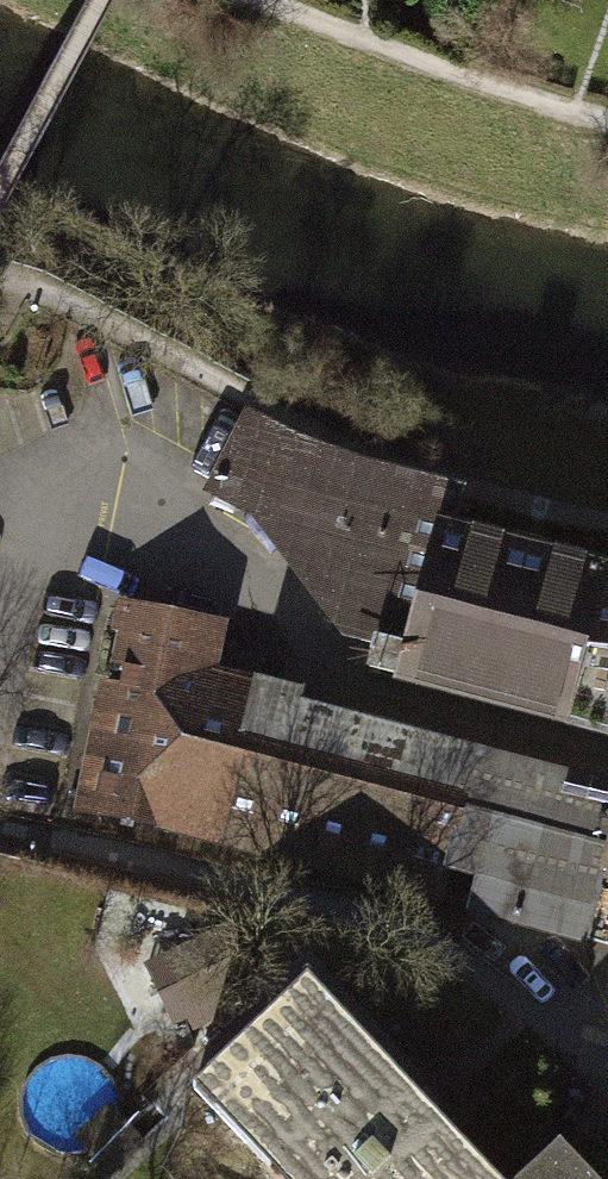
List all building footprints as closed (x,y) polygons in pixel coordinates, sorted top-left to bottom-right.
[(374,645),(417,656),(450,527),(458,498),(353,470),(253,418),(218,483),(269,509),(267,514),(322,594),(369,606),(359,641),(374,645)] [(450,527),(417,656),(374,645),(368,669),(410,681),(567,722),(603,585),(607,568),(450,527)] [(603,585),(567,722),(607,733),(607,585),(603,585)] [(436,894),(478,752),(257,692),(258,686),(207,674),(218,627),(123,606),(81,806),(175,826),(436,894)] [(584,938),(599,883),(607,886),(607,789),(478,752),(436,894),(584,938)] [(599,883),(584,938),(607,945),(607,886),(599,883)] [(206,1081),(302,1178),(497,1178),(305,984),(206,1081)] [(566,1137),(524,1178),(607,1178),(566,1137)]
